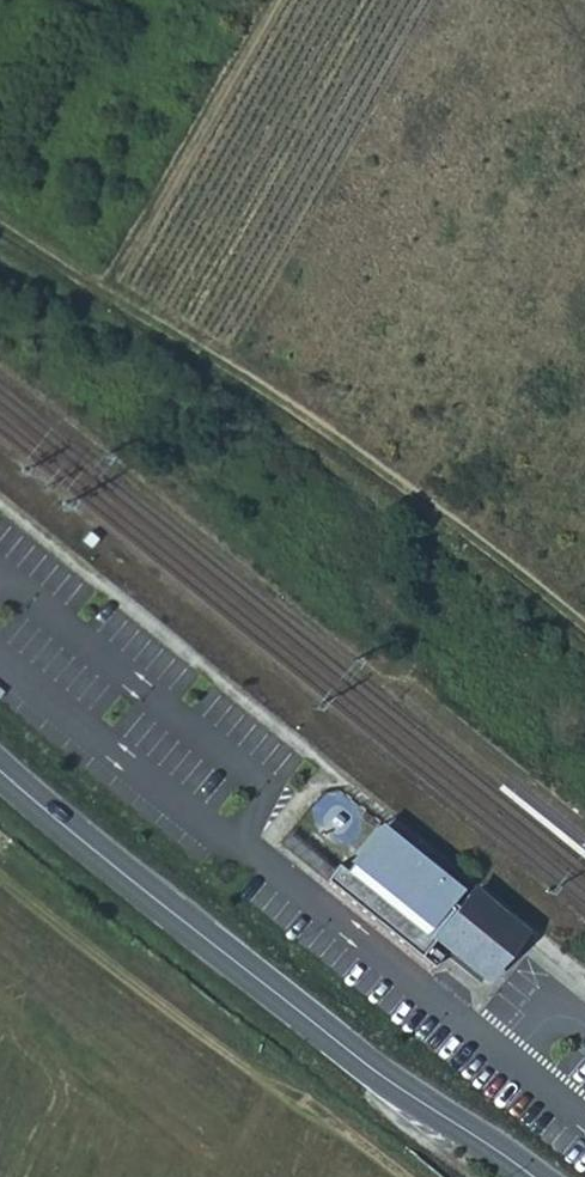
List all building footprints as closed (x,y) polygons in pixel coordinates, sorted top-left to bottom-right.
[(344,853),(347,856),(356,863),(388,826),(376,816),(344,853)] [(320,872),(427,962),(436,951),(424,941),(435,928),(455,904),(448,898),(453,892),(445,885),(447,883),(439,876),(442,872),(388,826),(356,863),(347,856),(341,863),(334,856),(320,872)] [(445,885),(453,892),(459,885),(442,872),(439,876),(447,883),(445,885)] [(435,928),(487,972),(519,935),(466,891),(455,904),(435,928)]
